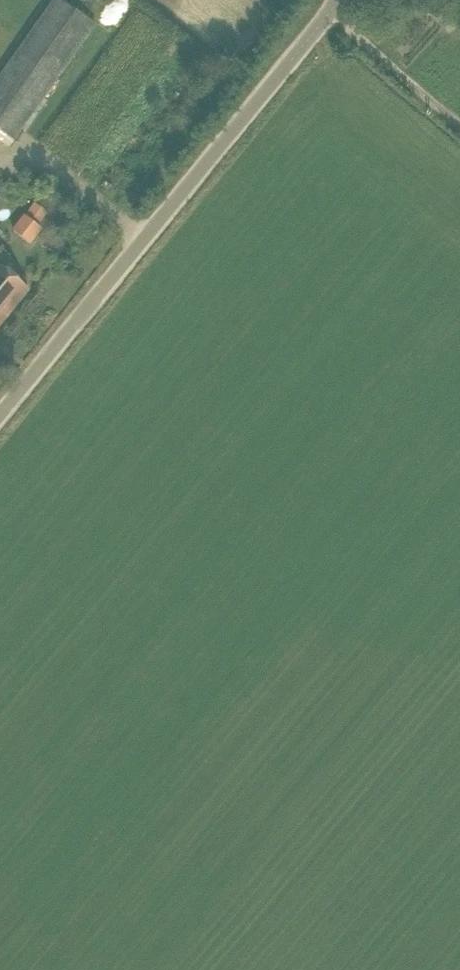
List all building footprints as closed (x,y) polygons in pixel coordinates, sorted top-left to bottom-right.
[(0,74),(0,142),(9,148),(96,26),(60,0),(53,0),(0,74)] [(339,50),(337,53),(346,60),(348,58),(350,55),(341,48),(339,50)] [(40,228),(37,225),(47,212),(36,203),(13,231),(28,243),(40,228)] [(1,324),(28,290),(0,267),(0,324),(1,324)]
